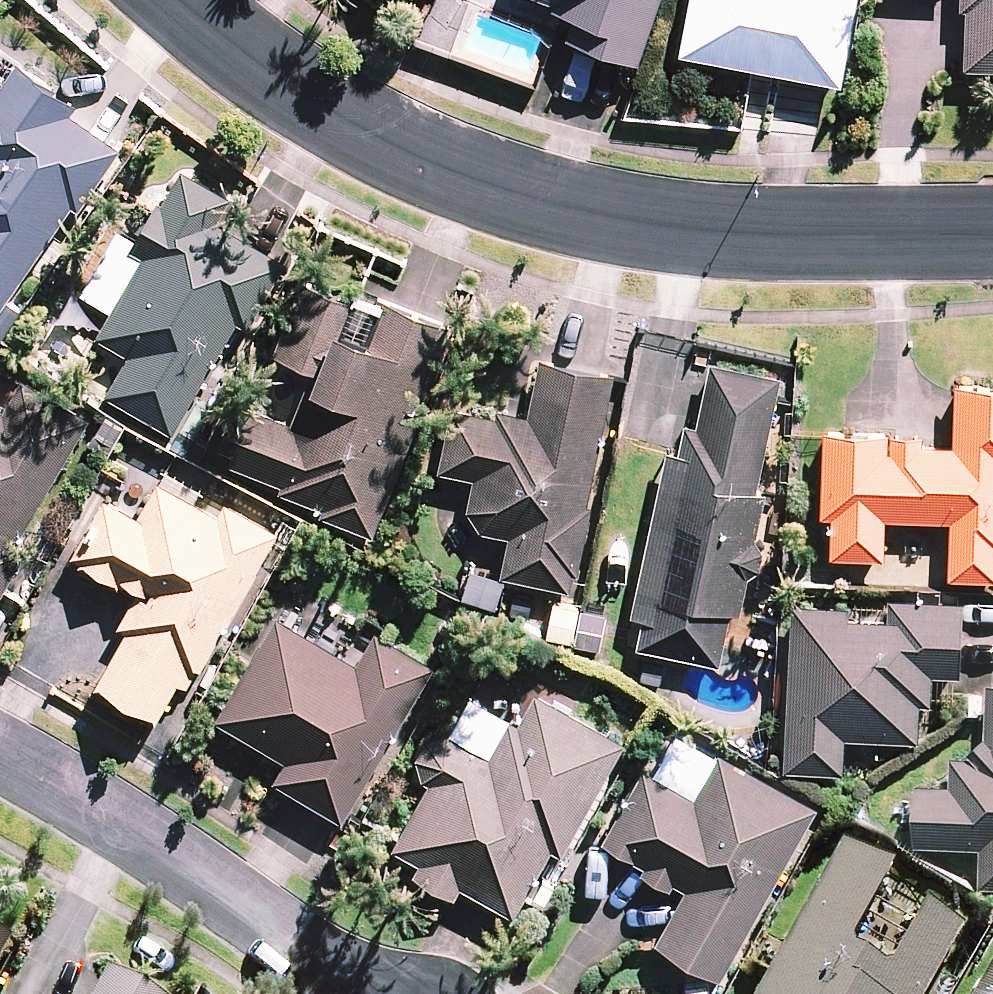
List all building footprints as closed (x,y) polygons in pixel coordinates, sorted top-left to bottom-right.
[(581,22),(572,49),(646,74),(670,3),(662,0),(517,0),(581,22)] [(687,63),(759,77),(847,93),(864,0),(699,0),(687,63)] [(992,79),(992,0),(967,0),(966,19),(974,19),(972,78),(992,79)] [(5,324),(79,215),(87,221),(130,157),(78,122),(85,112),(25,72),(6,101),(0,97),(0,320),(5,324)] [(151,265),(104,345),(136,364),(113,403),(180,442),(244,331),(256,337),(295,270),(223,229),(236,207),(189,180),(170,213),(165,210),(138,257),(151,265)] [(327,523),(381,544),(464,336),(394,308),(389,322),(309,290),(280,364),(320,380),(300,431),(246,410),(227,456),(241,462),(237,473),(290,494),(288,501),(329,517),(327,523)] [(573,598),(620,380),(549,365),(536,424),(505,417),(504,426),(459,416),(446,479),(478,486),(472,515),(488,539),(513,544),(505,584),(573,598)] [(785,385),(715,370),(701,434),(689,431),(683,461),(672,458),(636,624),(647,626),(640,654),(723,672),(734,621),(743,622),(751,583),(763,576),(767,558),(759,547),(769,501),(760,499),(785,385)] [(0,620),(35,559),(23,552),(97,424),(30,386),(11,419),(0,413),(0,620)] [(826,524),(836,525),(834,566),(889,567),(891,527),(953,528),(951,586),(992,587),(992,393),(959,392),(957,454),(926,453),(926,442),(895,441),(895,460),(891,460),(892,441),(829,439),(826,524)] [(226,524),(165,492),(147,527),(110,507),(79,565),(129,591),(130,589),(158,603),(156,608),(149,604),(141,605),(125,635),(133,640),(103,696),(166,730),(187,692),(195,696),(204,678),(209,680),(285,540),(232,512),(226,524)] [(854,614),(797,611),(789,778),(848,781),(850,745),(922,748),(924,710),(936,710),(938,681),(964,682),(968,608),(892,605),(891,627),(854,625),(854,614)] [(364,671),(286,625),(224,729),(292,769),(279,790),(347,830),(440,674),(382,640),(364,671)] [(567,861),(629,748),(541,700),(523,731),(514,726),(494,761),(454,739),(433,746),(421,766),(427,788),(433,791),(398,856),(423,870),(417,881),(461,905),(467,893),(519,922),(531,901),(555,855),(567,861)] [(979,767),(961,766),(960,795),(927,794),(925,856),(990,858),(989,896),(992,896),(992,749),(979,767)] [(819,813),(724,760),(700,803),(648,775),(607,849),(649,872),(645,879),(675,896),(679,889),(691,896),(659,951),(722,986),(819,813)] [(844,855),(766,993),(933,993),(963,941),(924,919),(886,986),(846,964),(892,883),(844,855)] [(17,956),(0,946),(0,985),(17,956)] [(983,993),(992,993),(992,977),(983,993)] [(115,980),(108,993),(140,993),(115,980)]
